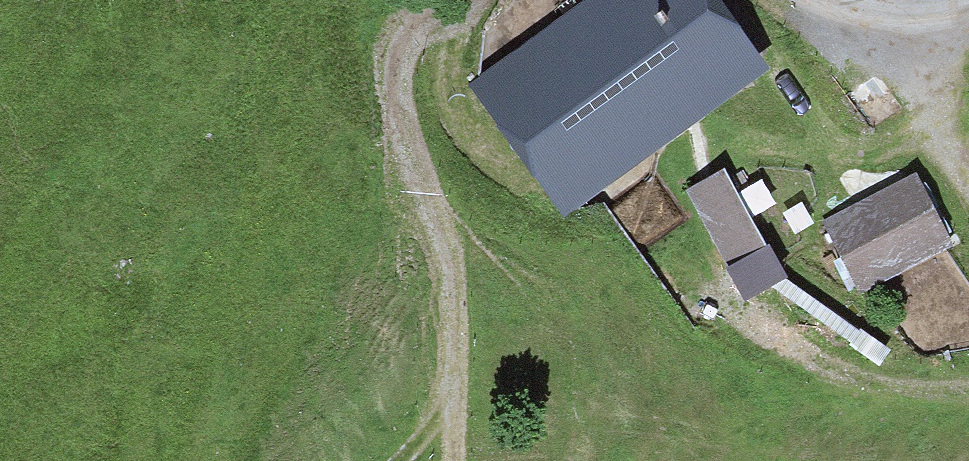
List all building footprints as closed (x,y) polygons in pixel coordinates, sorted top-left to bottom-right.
[(475,93),(545,199),(729,78),(678,0),(616,0),(475,93)] [(708,184),(678,202),(716,267),(747,249),(708,184)] [(900,194),(826,230),(853,285),(926,249),(900,194)]
